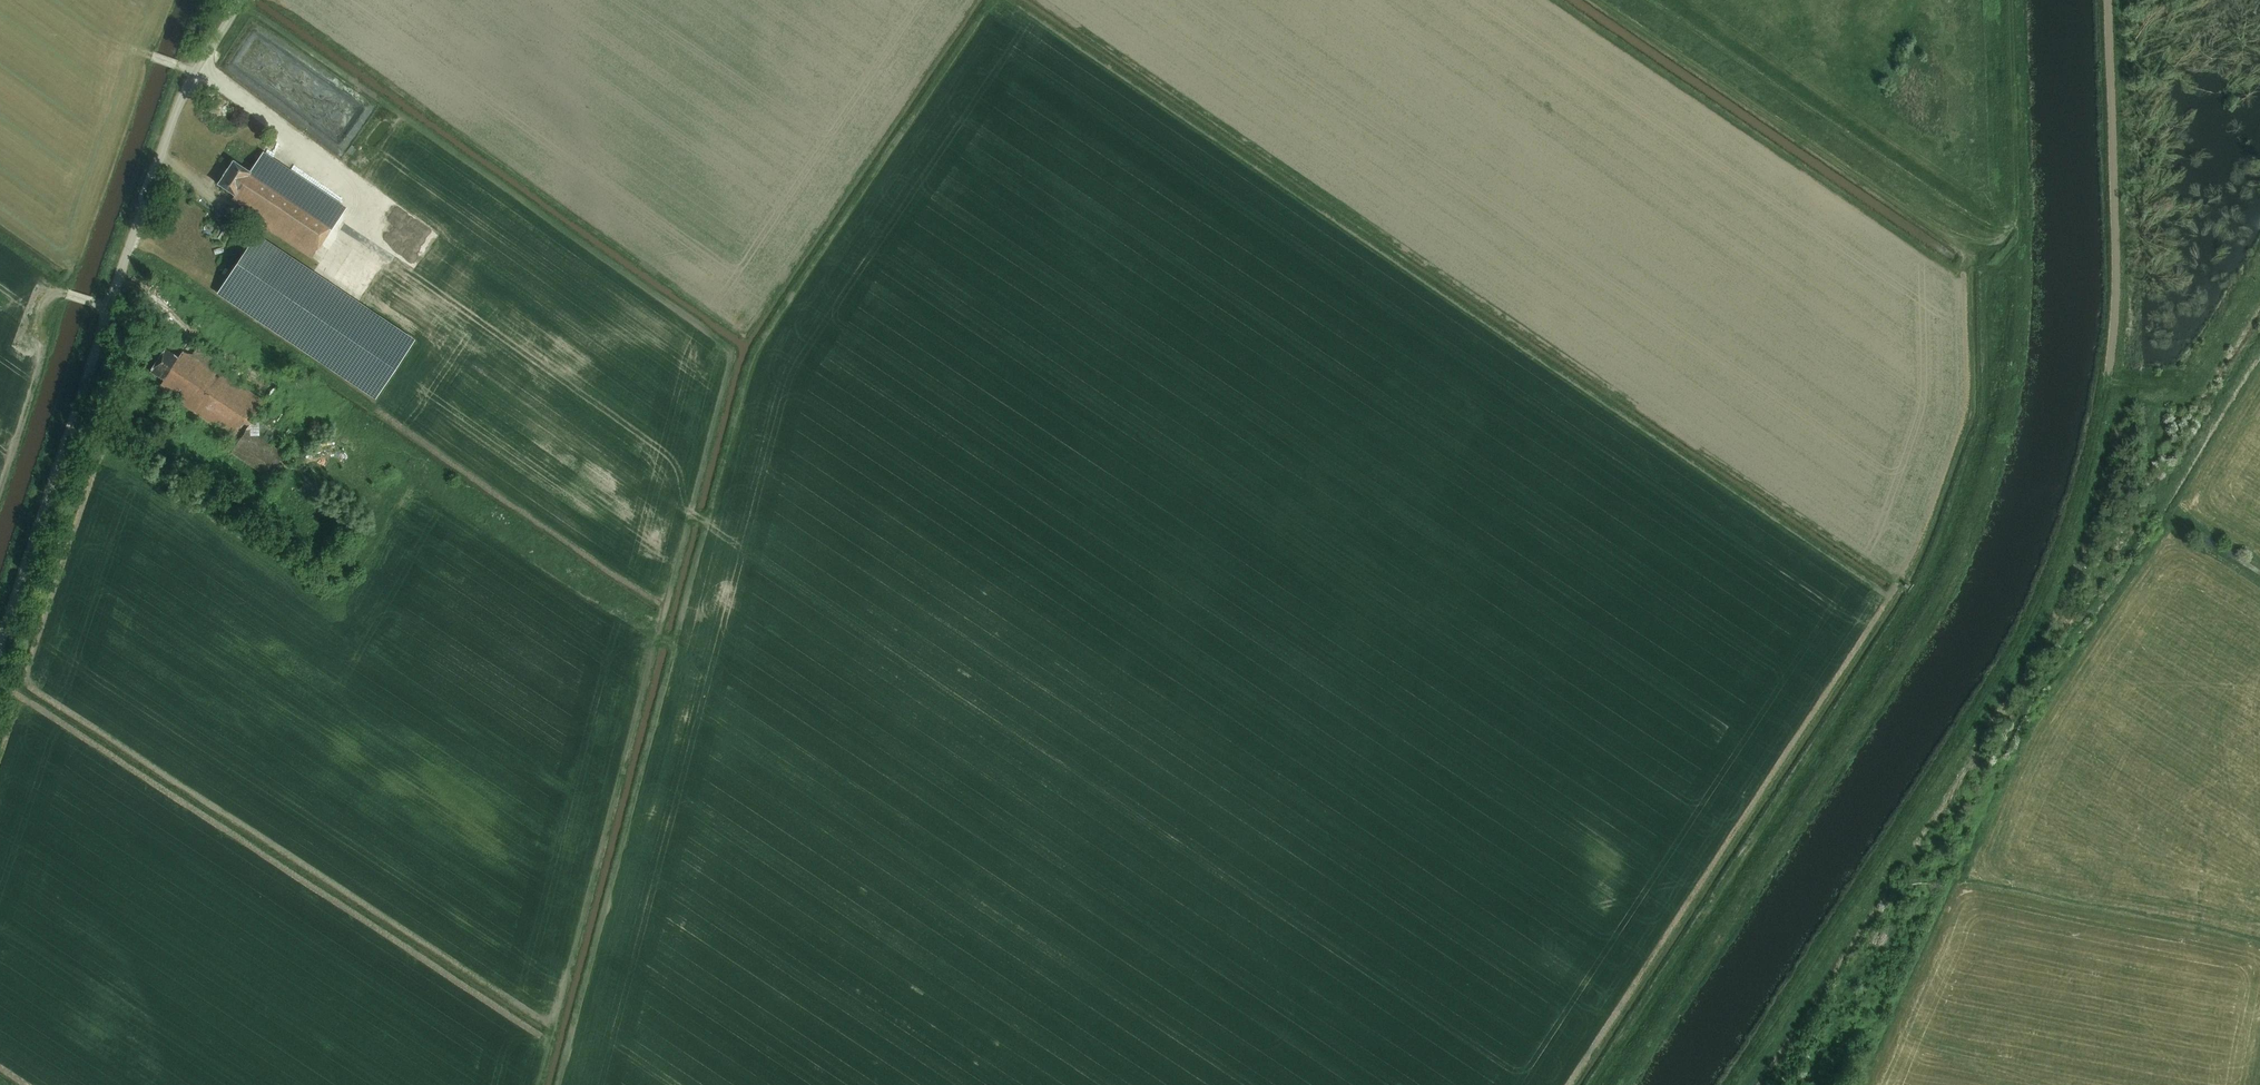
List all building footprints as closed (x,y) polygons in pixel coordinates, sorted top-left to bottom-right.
[(267,62),(263,66),(269,73),(274,69),(267,62)] [(234,161),(220,184),(236,195),(234,199),(249,209),(247,211),(255,216),(253,219),(311,258),(344,209),(289,172),(283,181),(264,169),(263,171),(255,166),(251,172),(234,161)] [(256,237),(218,293),(375,400),(413,344),(256,237)] [(156,363),(150,371),(163,380),(161,384),(181,397),(178,401),(239,442),(231,452),(268,478),(284,454),(246,429),(264,402),(257,397),(268,380),(224,350),(218,359),(199,345),(192,355),(182,352),(178,357),(166,349),(160,357),(156,363)]
